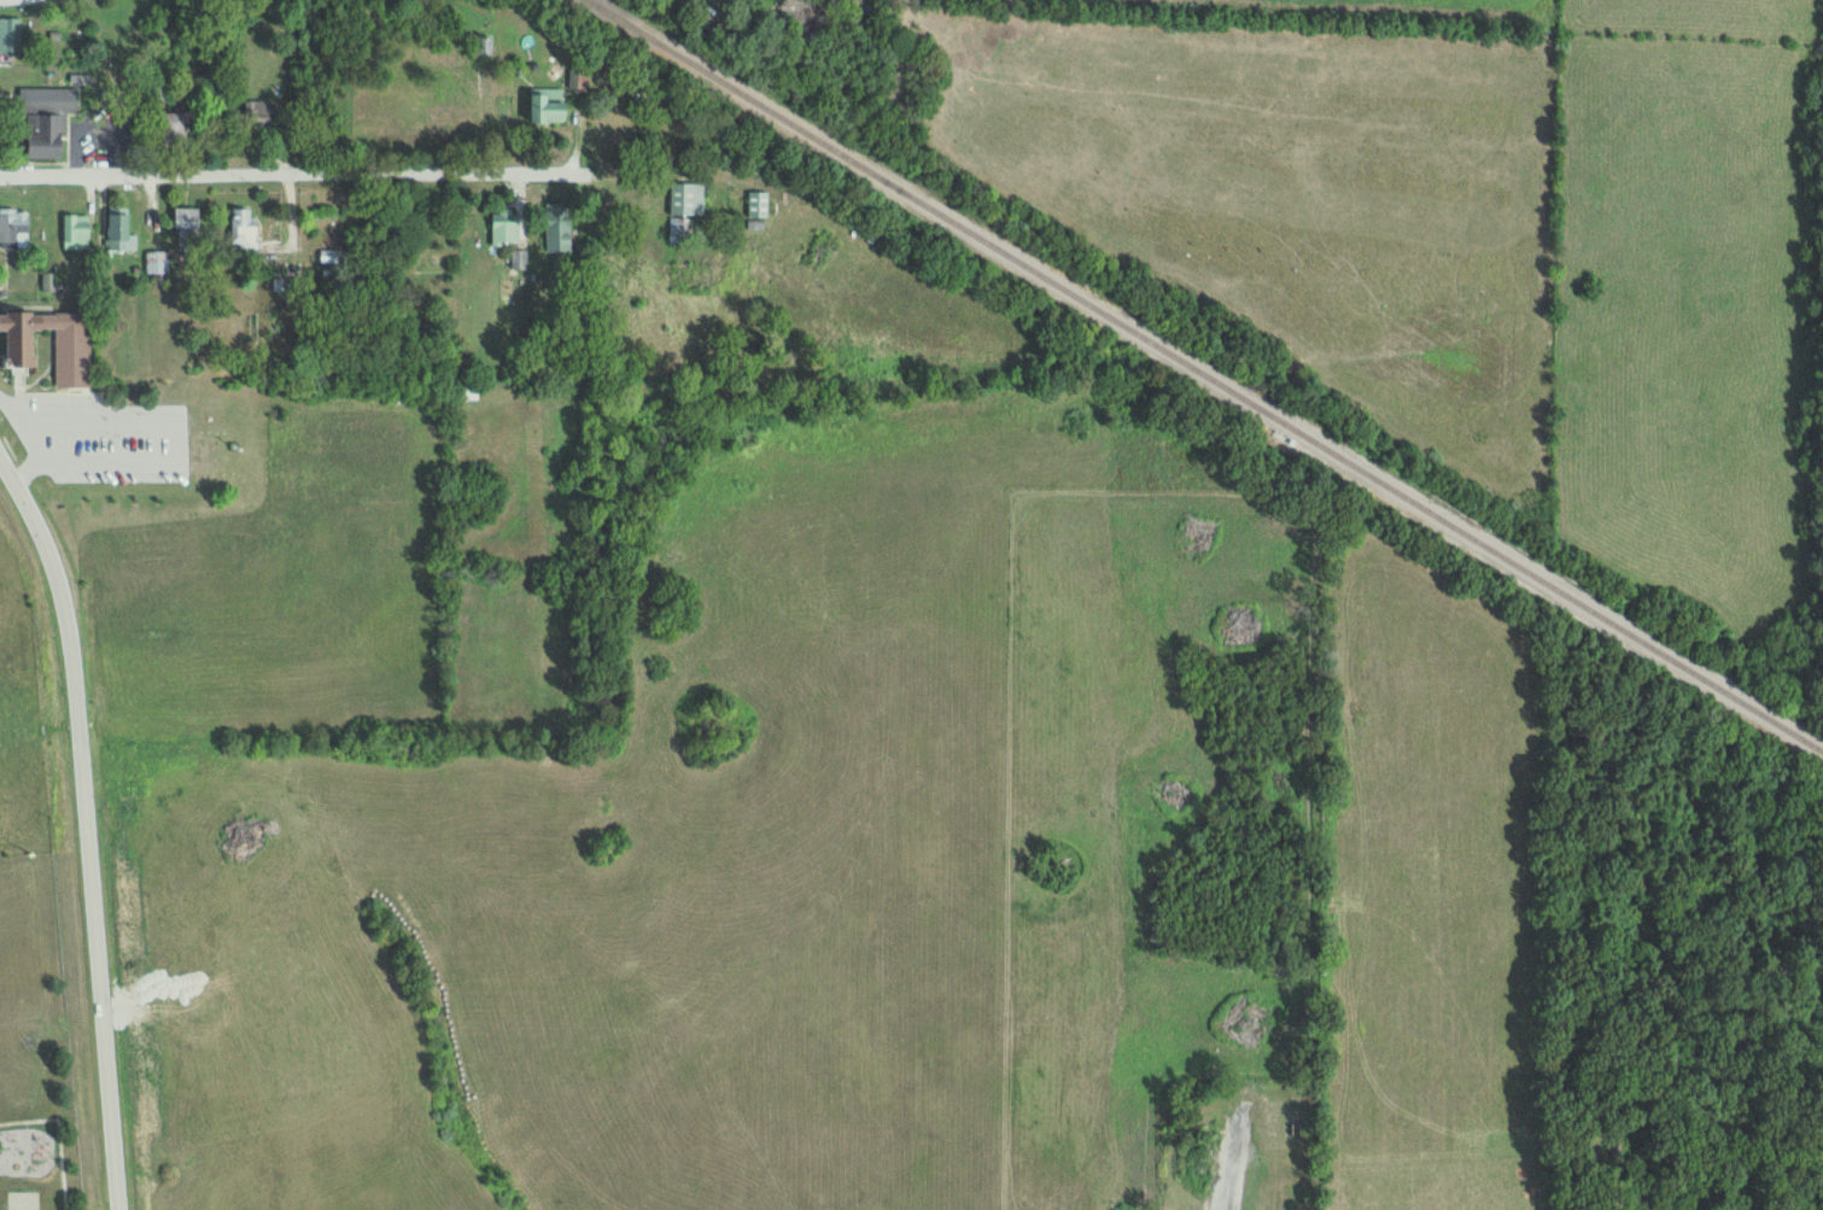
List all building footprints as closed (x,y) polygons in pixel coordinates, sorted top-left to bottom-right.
[(21,52),(21,18),(0,18),(0,52),(21,52)] [(67,113),(80,113),(80,88),(25,88),(25,159),(67,159),(67,113)] [(534,122),(574,122),(574,101),(565,101),(565,88),(534,88),(534,122)] [(273,100),(246,100),(246,130),(273,130),(273,100)] [(191,113),(166,113),(166,148),(191,148),(191,113)] [(671,244),(695,244),(695,196),(671,196),(671,244)] [(178,250),(203,250),(203,208),(178,208),(178,250)] [(261,218),(253,218),(253,209),(234,209),(234,255),(261,255),(261,218)] [(522,209),(494,209),(494,246),(522,246),(522,209)] [(31,210),(0,210),(0,246),(31,246),(31,210)] [(547,252),(573,253),(575,212),(548,211),(547,252)] [(129,242),(129,213),(108,213),(108,242),(129,242)] [(92,250),(92,216),(63,216),(63,250),(92,250)] [(343,250),(321,252),(322,269),(344,267),(343,250)] [(169,274),(169,252),(148,252),(148,274),(169,274)] [(513,268),(527,268),(527,252),(513,252),(513,268)] [(58,389),(94,388),(93,313),(1,315),(1,335),(0,335),(1,368),(40,368),(40,331),(58,331),(58,389)]
